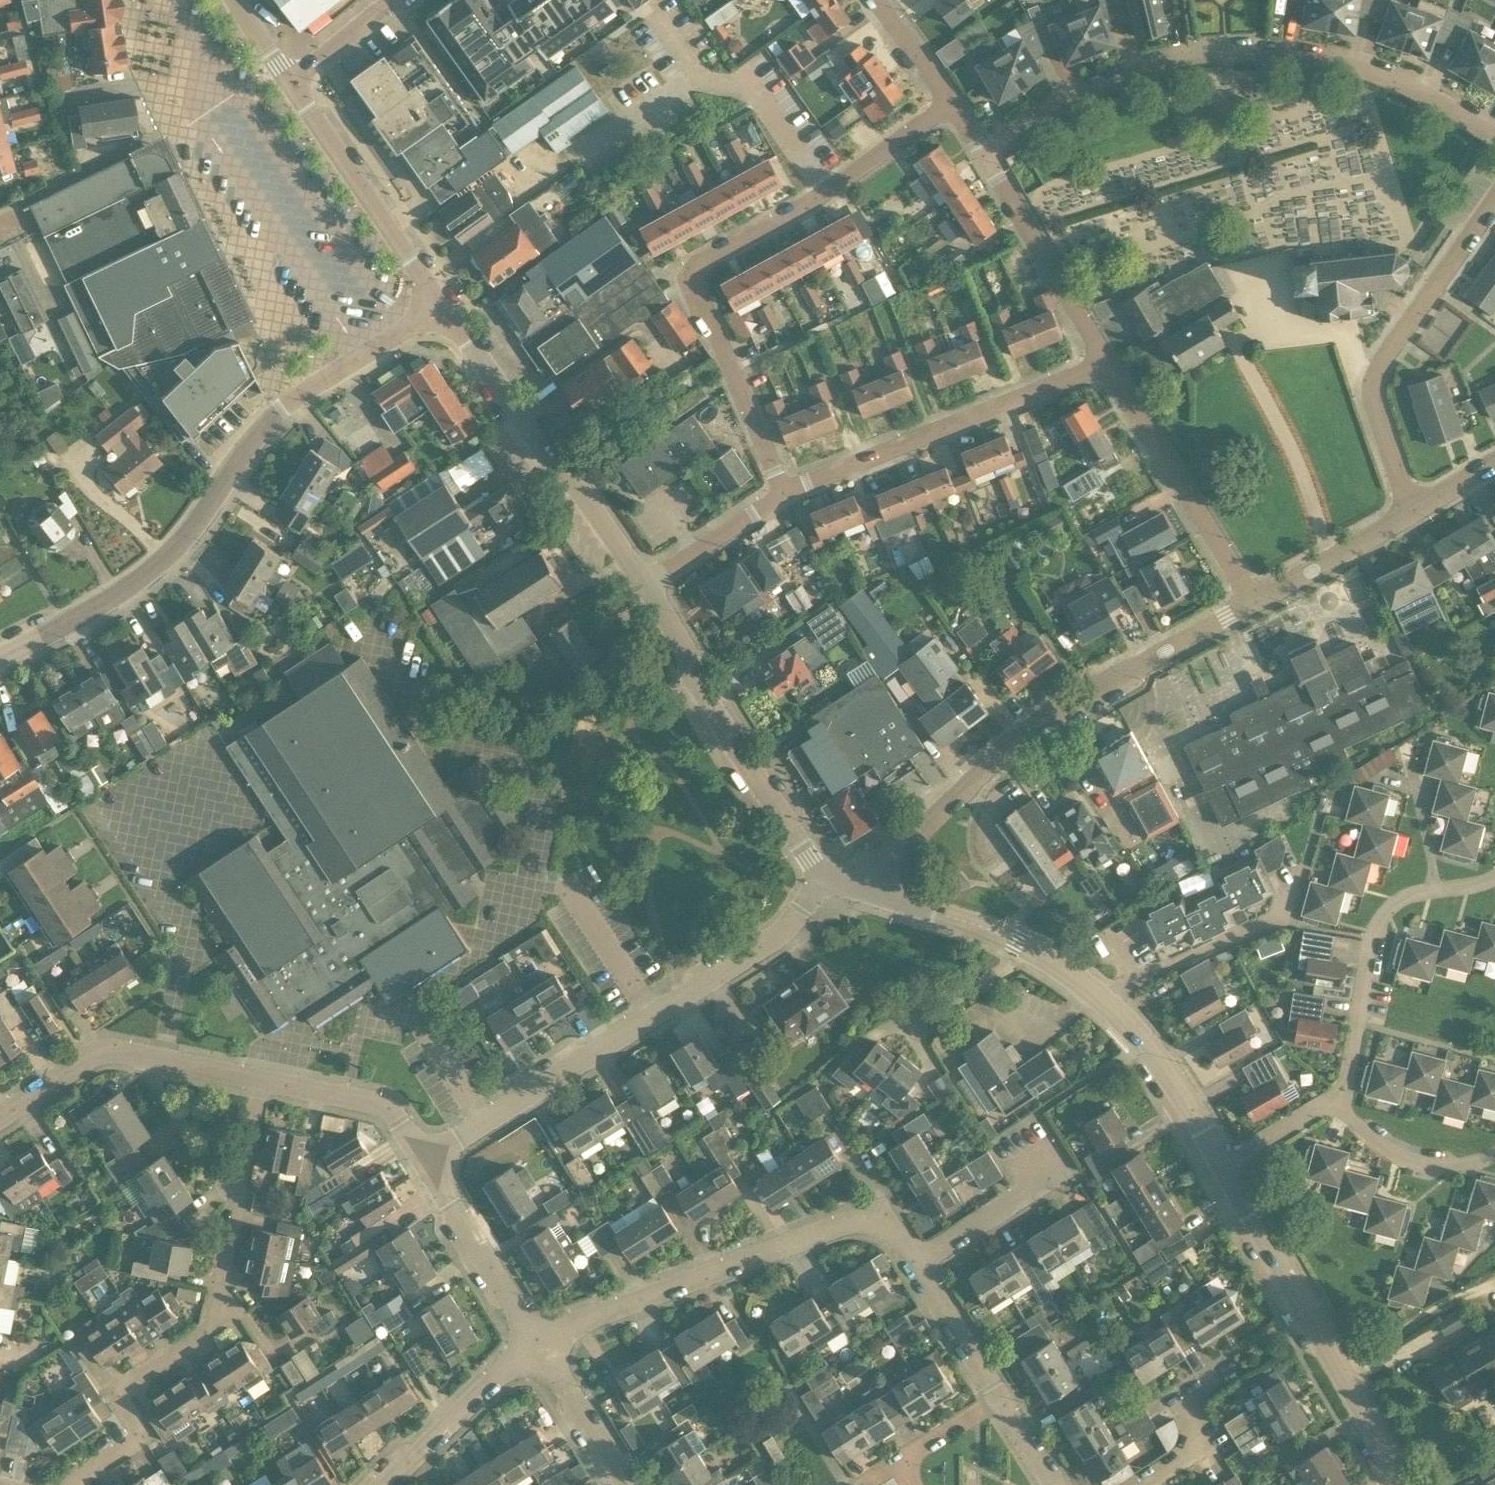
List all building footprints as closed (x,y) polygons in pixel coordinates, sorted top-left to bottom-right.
[(20,2),(25,20),(40,19),(42,37),(51,36),(87,31),(87,29),(119,25),(116,0),(37,0),(20,2)] [(301,28),(306,24),(316,36),(359,0),(279,0),(301,28)] [(426,18),(486,101),(487,100),(497,93),(524,74),(534,67),(536,66),(527,54),(538,46),(547,58),(549,56),(561,48),(603,18),(615,9),(617,8),(611,0),(511,0),(508,2),(516,14),(505,22),(489,0),(451,0),(438,10),(428,17),(426,18)] [(635,9),(641,5),(642,0),(629,0),(635,9)] [(705,19),(713,29),(722,22),(739,10),(731,0),(730,0),(705,19)] [(830,0),(804,0),(813,12),(830,0)] [(835,0),(830,0),(813,12),(818,21),(807,28),(818,43),(849,21),(835,0)] [(974,9),(985,1),(984,0),(938,0),(934,2),(951,25),(974,9)] [(1074,15),(1091,59),(1103,51),(1102,50),(1114,45),(1105,21),(1118,17),(1113,0),(1099,0),(1100,5),(1074,15)] [(1118,17),(1132,12),(1137,38),(1145,36),(1146,39),(1153,39),(1159,36),(1159,33),(1166,31),(1159,0),(1113,0),(1118,17)] [(1328,34),(1333,0),(1307,0),(1302,25),(1315,27),(1315,29),(1328,34)] [(1328,34),(1341,33),(1342,32),(1355,34),(1359,8),(1373,12),(1376,0),(1333,0),(1328,34)] [(1373,12),(1386,15),(1378,40),(1390,44),(1390,46),(1401,53),(1403,49),(1417,9),(1392,0),(1376,0),(1373,12)] [(1417,9),(1403,49),(1401,53),(1415,54),(1415,53),(1428,57),(1436,33),(1449,39),(1461,13),(1448,7),(1447,9),(1422,0),(1420,0),(1417,9)] [(1037,4),(1028,8),(1032,18),(1041,14),(1037,4)] [(1474,19),(1461,13),(1449,39),(1462,44),(1449,67),(1461,74),(1460,75),(1470,84),(1493,43),(1469,30),(1474,19)] [(1043,15),(1030,21),(1043,46),(1056,40),(1065,64),(1077,59),(1078,61),(1091,59),(1074,15),(1049,25),(1043,15)] [(19,19),(6,22),(8,30),(21,26),(19,19)] [(1023,38),(999,52),(1021,88),(1023,92),(1033,83),(1032,82),(1044,75),(1030,52),(1043,46),(1030,21),(1017,27),(1023,38)] [(722,22),(713,29),(721,40),(730,33),(722,22)] [(964,48),(987,32),(980,22),(957,37),(964,48)] [(124,55),(119,25),(87,29),(87,31),(51,36),(52,50),(76,47),(78,60),(91,58),(93,73),(125,69),(123,55),(124,55)] [(482,134),(464,108),(413,37),(351,81),(361,95),(354,100),(369,120),(370,119),(411,176),(417,172),(428,188),(439,204),(514,152),(494,126),(482,134)] [(797,42),(787,50),(800,69),(816,58),(807,45),(802,49),(797,42)] [(869,91),(889,77),(873,54),(871,55),(862,42),(849,52),(858,65),(853,68),(869,91)] [(1493,43),(1470,84),(1483,88),(1484,86),(1494,93),(1494,44),(1493,43)] [(1011,97),(1023,92),(1021,88),(999,52),(977,66),(998,102),(1010,95),(1011,97)] [(813,79),(834,64),(827,53),(806,68),(813,79)] [(59,58),(60,64),(54,65),(57,87),(71,85),(67,56),(59,58)] [(18,61),(10,63),(14,76),(27,72),(24,60),(18,61)] [(14,76),(10,63),(0,66),(0,79),(0,80),(14,76)] [(609,64),(599,71),(604,78),(614,71),(609,64)] [(494,126),(514,152),(542,132),(559,154),(572,145),(568,140),(608,112),(575,68),(494,126)] [(906,100),(889,77),(869,91),(875,99),(863,107),(874,122),(906,100)] [(85,147),(84,135),(136,127),(132,96),(79,104),(77,105),(79,114),(68,116),(72,148),(85,147)] [(2,122),(11,119),(9,113),(5,97),(0,98),(0,122),(2,122)] [(37,106),(23,110),(26,122),(40,119),(37,106)] [(9,113),(11,119),(13,125),(26,122),(23,110),(9,113)] [(835,115),(824,123),(835,139),(846,131),(835,115)] [(730,141),(760,197),(782,185),(768,159),(755,166),(751,158),(748,159),(736,138),(730,141)] [(738,176),(725,182),(739,208),(760,197),(730,141),(724,144),(736,166),(733,167),(738,176)] [(8,145),(0,147),(0,172),(14,169),(8,145)] [(933,180),(953,166),(939,145),(918,159),(933,180)] [(39,229),(67,284),(200,219),(189,196),(177,172),(175,173),(171,164),(168,161),(166,158),(164,156),(160,154),(157,153),(155,152),(152,152),(149,152),(144,152),(140,154),(20,213),(21,215),(30,211),(39,229)] [(35,160),(22,163),(25,175),(38,171),(35,160)] [(688,164),(700,185),(706,182),(694,160),(688,164)] [(694,189),(700,185),(688,164),(682,167),(694,189)] [(933,180),(947,201),(968,187),(953,166),(933,180)] [(493,173),(481,182),(440,210),(464,244),(512,209),(509,196),(493,173)] [(908,183),(915,193),(926,185),(920,175),(908,183)] [(725,182),(704,194),(718,219),(739,208),(725,182)] [(646,186),(658,208),(664,205),(652,183),(646,186)] [(926,185),(915,193),(921,201),(932,194),(926,185)] [(652,211),(658,208),(646,186),(640,190),(652,211)] [(968,187),(947,201),(961,222),(982,208),(968,187)] [(595,201),(602,212),(604,210),(615,227),(627,220),(616,202),(617,202),(611,192),(595,201)] [(704,194),(683,205),(697,231),(718,219),(704,194)] [(538,252),(543,259),(561,246),(544,221),(548,218),(544,212),(539,215),(529,201),(511,214),(518,223),(474,255),(475,256),(474,260),(479,266),(482,266),(484,269),(486,272),(485,275),(490,282),(493,282),(495,283),(538,252)] [(683,205),(662,216),(676,242),(697,231),(683,205)] [(996,229),(982,208),(961,222),(976,243),(996,229)] [(528,331),(532,337),(640,262),(604,215),(561,246),(543,259),(517,277),(524,286),(503,301),(526,333),(528,331)] [(828,227),(841,252),(863,240),(850,215),(828,227)] [(655,254),(676,242),(662,216),(641,228),(655,254)] [(937,224),(943,233),(955,225),(949,216),(937,224)] [(133,314),(167,298),(172,295),(192,286),(194,284),(189,274),(204,267),(208,264),(212,261),(216,253),(200,219),(67,284),(68,286),(64,288),(99,359),(130,343),(133,314)] [(961,234),(955,225),(943,233),(950,242),(961,234)] [(828,227),(806,238),(820,263),(841,252),(828,227)] [(806,238),(785,250),(799,275),(820,263),(806,238)] [(1377,311),(1377,309),(1374,309),(1372,291),(1375,291),(1375,287),(1386,286),(1386,289),(1389,289),(1389,285),(1400,284),(1402,287),(1404,285),(1403,282),(1411,274),(1413,275),(1415,273),(1411,271),(1410,260),(1412,258),(1411,255),(1409,257),(1398,251),(1398,246),(1396,247),(1396,251),(1384,252),(1384,248),(1381,248),(1382,252),(1371,254),(1370,249),(1368,250),(1367,245),(1350,247),(1351,252),(1349,252),(1350,256),(1335,257),(1335,253),(1332,254),(1332,258),(1324,259),(1323,255),(1321,255),(1321,259),(1311,261),(1312,263),(1292,265),(1295,289),(1298,289),(1301,314),(1319,312),(1319,316),(1315,317),(1315,320),(1319,319),(1319,323),(1322,323),(1322,319),(1339,317),(1340,321),(1343,320),(1342,317),(1359,315),(1360,318),(1363,318),(1362,314),(1372,313),(1372,317),(1375,316),(1374,312),(1377,311)] [(966,259),(958,246),(941,258),(948,270),(966,259)] [(785,250),(764,261),(777,287),(799,275),(785,250)] [(989,258),(994,269),(1001,265),(995,254),(989,258)] [(1486,269),(1494,275),(1494,257),(1486,269)] [(853,258),(847,261),(859,282),(864,279),(853,258)] [(994,269),(989,258),(982,261),(987,272),(994,269)] [(764,261),(742,273),(756,298),(777,287),(764,261)] [(853,285),(859,282),(847,261),(842,264),(853,285)] [(987,272),(982,261),(975,264),(980,275),(987,272)] [(640,262),(532,337),(538,345),(558,373),(588,351),(590,354),(634,322),(639,323),(649,316),(670,301),(651,276),(641,263),(640,262)] [(1158,281),(1143,289),(1123,302),(1146,339),(1156,333),(1168,355),(1173,352),(1182,367),(1225,341),(1217,329),(1239,316),(1229,299),(1207,312),(1208,314),(1172,335),(1167,327),(1226,292),(1208,262),(1177,280),(1176,278),(1161,287),(1158,281)] [(980,275),(975,264),(969,268),(974,278),(980,275)] [(0,278),(0,298),(17,333),(47,318),(22,267),(0,278)] [(974,278),(969,268),(962,271),(967,282),(974,278)] [(1486,269),(1467,296),(1491,313),(1494,308),(1494,275),(1486,269)] [(967,282),(962,271),(955,274),(960,285),(967,282)] [(738,309),(756,298),(742,273),(720,285),(734,310),(738,309)] [(875,301),(888,296),(880,275),(867,280),(875,301)] [(811,281),(806,284),(817,305),(823,302),(811,281)] [(811,308),(817,305),(806,284),(800,287),(811,308)] [(223,287),(193,300),(208,332),(237,318),(223,287)] [(978,318),(1004,361),(1055,329),(1030,287),(1012,298),(1006,287),(990,297),(996,308),(978,318)] [(683,317),(670,301),(649,316),(676,353),(698,338),(683,317)] [(769,304),(763,307),(775,328),(781,325),(769,304)] [(769,331),(775,328),(763,307),(757,310),(769,331)] [(734,310),(727,314),(740,340),(751,334),(738,309),(734,310)] [(855,316),(860,327),(867,323),(862,313),(855,316)] [(860,327),(855,316),(848,319),(853,330),(860,327)] [(853,330),(848,319),(841,322),(847,333),(853,330)] [(847,333),(841,322),(835,326),(840,336),(847,333)] [(840,336),(835,326),(828,329),(833,340),(840,336)] [(64,336),(84,377),(98,370),(78,329),(64,336)] [(833,340),(828,329),(821,332),(826,343),(833,340)] [(826,343),(821,332),(815,335),(820,346),(826,343)] [(820,346),(815,335),(808,339),(813,349),(820,346)] [(649,377),(645,371),(652,367),(632,338),(563,387),(583,415),(585,413),(591,421),(609,408),(604,400),(631,381),(635,387),(649,377)] [(813,349),(808,339),(801,342),(806,353),(813,349)] [(245,354),(243,355),(236,340),(121,367),(179,441),(180,440),(188,433),(190,436),(242,387),(247,397),(260,391),(260,392),(261,391),(258,385),(250,368),(251,367),(252,366),(253,365),(254,364),(254,362),(254,361),(254,359),(253,358),(252,357),(251,356),(250,355),(249,354),(247,354),(246,354),(245,354)] [(1143,341),(1131,349),(1140,365),(1152,358),(1143,341)] [(806,353),(801,342),(794,345),(800,356),(806,353)] [(800,356),(794,345),(788,348),(793,359),(800,356)] [(842,372),(860,418),(916,395),(898,350),(878,357),(874,346),(856,353),(861,364),(842,372)] [(793,359),(788,348),(781,352),(786,363),(793,359)] [(666,408),(700,385),(718,372),(711,357),(695,368),(692,365),(671,380),(664,369),(647,381),(666,408)] [(393,434),(424,414),(429,422),(435,417),(453,443),(477,427),(467,412),(465,413),(430,361),(410,375),(407,372),(373,395),(384,412),(380,415),(393,434)] [(790,393),(771,400),(789,446),(845,423),(846,423),(827,378),(808,386),(803,374),(786,381),(790,393)] [(1419,416),(1453,405),(1443,375),(1410,386),(1419,416)] [(56,383),(37,392),(45,407),(61,396),(56,383)] [(1494,418),(1494,384),(1479,392),(1492,419),(1494,418)] [(700,385),(666,408),(674,419),(708,396),(700,385)] [(1471,398),(1461,401),(1465,413),(1475,409),(1471,398)] [(95,436),(107,450),(122,438),(130,447),(103,469),(123,494),(161,463),(141,438),(140,439),(133,430),(150,416),(139,403),(133,408),(132,406),(95,436)] [(1067,447),(1099,427),(1085,403),(1061,417),(1070,432),(1061,437),(1067,447)] [(1462,435),(1453,405),(1419,416),(1429,446),(1462,435)] [(640,498),(707,451),(714,446),(692,415),(618,466),(640,498)] [(1035,426),(1023,431),(1033,455),(1045,450),(1035,426)] [(1113,451),(1099,427),(1067,447),(1072,456),(1081,451),(1089,465),(1099,459),(1104,469),(1118,460),(1112,451),(1113,451)] [(983,444),(992,469),(1014,460),(1017,468),(1027,464),(1022,450),(1012,454),(1004,435),(983,444)] [(296,473),(324,491),(338,469),(341,473),(351,465),(340,451),(326,441),(317,454),(312,450),(296,473)] [(969,472),(959,476),(964,487),(973,483),(971,477),(992,469),(983,444),(961,452),(969,472)] [(383,445),(360,459),(365,467),(370,476),(374,474),(382,487),(415,468),(404,451),(392,459),(383,445)] [(714,446),(707,451),(714,460),(708,464),(728,493),(752,477),(731,447),(720,455),(714,446)] [(38,447),(28,452),(36,466),(45,461),(38,447)] [(1048,459),(1037,464),(1042,474),(1052,469),(1048,459)] [(945,467),(921,476),(931,501),(964,487),(959,476),(950,480),(945,467)] [(1102,483),(1093,467),(1064,485),(1073,500),(1102,483)] [(407,491),(389,502),(390,505),(395,512),(440,583),(485,553),(471,531),(474,529),(473,527),(495,513),(503,526),(505,525),(509,527),(517,522),(516,518),(529,510),(511,482),(485,499),(486,499),(464,513),(453,496),(438,473),(437,471),(407,491)] [(281,497),(286,501),(288,502),(277,519),(299,533),(311,515),(309,514),(324,491),(296,473),(281,497)] [(999,479),(1012,509),(1020,505),(1007,475),(999,479)] [(898,486),(908,510),(931,501),(921,476),(898,486)] [(880,508),(871,511),(875,523),(882,539),(914,525),(911,517),(908,510),(898,486),(875,495),(880,508)] [(352,507),(358,498),(344,489),(338,498),(352,507)] [(854,496),(831,504),(841,530),(864,521),(866,527),(875,523),(871,511),(861,515),(854,496)] [(338,498),(332,507),(346,516),(352,507),(338,498)] [(57,550),(69,541),(72,538),(73,530),(55,508),(53,505),(45,504),(30,515),(27,518),(29,528),(44,548),(47,551),(54,552),(57,550)] [(823,537),(841,530),(831,504),(809,513),(817,533),(809,536),(814,549),(825,544),(823,537)] [(388,507),(360,525),(364,532),(370,528),(395,512),(390,505),(388,507)] [(911,517),(914,525),(916,531),(927,526),(922,512),(911,517)] [(1062,512),(1037,526),(1043,537),(1068,524),(1062,512)] [(1162,513),(1122,535),(1127,544),(1116,550),(1124,566),(1175,538),(1162,513)] [(1083,535),(1090,546),(1121,529),(1115,517),(1083,535)] [(1458,530),(1475,558),(1485,575),(1494,569),(1494,563),(1494,561),(1494,560),(1494,542),(1480,517),(1458,530)] [(797,550),(807,544),(797,525),(786,531),(797,550)] [(1423,567),(1434,586),(1452,575),(1451,572),(1463,565),(1485,602),(1480,604),(1487,616),(1494,612),(1494,593),(1488,582),(1487,580),(1485,575),(1475,558),(1458,530),(1428,547),(1435,561),(1423,567)] [(777,562),(787,556),(776,538),(766,544),(777,562)] [(1025,562),(1010,538),(994,549),(1009,572),(1025,562)] [(254,541),(239,564),(275,587),(281,578),(282,576),(273,570),(281,558),(254,541)] [(303,541),(292,556),(316,572),(326,557),(303,541)] [(9,543),(2,547),(8,557),(15,553),(9,543)] [(330,562),(339,576),(365,559),(356,545),(330,562)] [(455,590),(433,605),(481,678),(505,663),(503,660),(507,657),(533,640),(518,617),(515,613),(562,583),(542,551),(480,592),(477,589),(464,593),(458,595),(456,592),(455,590)] [(1185,586),(1188,584),(1184,576),(1180,578),(1167,554),(1164,556),(1161,551),(1140,562),(1143,568),(1142,568),(1162,604),(1187,590),(1185,586)] [(15,553),(8,557),(15,568),(21,564),(15,553)] [(751,555),(736,565),(704,587),(722,614),(754,592),(746,579),(760,569),(751,555)] [(927,555),(909,564),(919,579),(935,571),(927,555)] [(1378,578),(1400,624),(1404,633),(1445,614),(1419,559),(1378,578)] [(269,596),(275,587),(266,582),(239,564),(224,588),(235,595),(228,605),(248,617),(256,605),(252,603),(260,590),(269,596)] [(1106,578),(1062,602),(1083,642),(1115,625),(1108,612),(1120,605),(1106,578)] [(284,580),(278,590),(285,594),(294,599),(294,598),(299,590),(284,580)] [(884,581),(870,591),(875,598),(889,588),(884,581)] [(1146,606),(1135,584),(1123,590),(1135,612),(1146,606)] [(967,727),(962,720),(913,654),(863,587),(841,604),(870,643),(862,649),(876,673),(880,679),(899,665),(922,696),(924,694),(934,707),(921,717),(942,745),(967,727)] [(340,594),(350,609),(359,604),(349,589),(340,594)] [(288,609),(294,599),(285,594),(278,590),(272,599),(288,609)] [(831,605),(815,616),(828,636),(844,626),(831,605)] [(203,608),(185,619),(209,658),(224,648),(237,670),(248,664),(250,667),(258,662),(243,637),(236,641),(219,612),(217,613),(209,618),(203,608)] [(994,621),(1003,632),(1036,675),(1057,659),(1038,634),(1026,643),(1003,614),(994,621)] [(956,631),(969,648),(988,633),(976,616),(956,631)] [(582,677),(577,670),(597,656),(571,617),(549,631),(566,656),(553,665),(567,687),(582,677)] [(209,658),(185,619),(168,630),(174,639),(164,645),(182,674),(209,658)] [(1391,629),(1405,657),(1414,652),(1404,633),(1400,624),(1391,629)] [(1015,690),(1036,675),(1003,632),(990,643),(1004,659),(996,666),(1015,690)] [(913,654),(962,720),(967,727),(988,711),(966,683),(955,691),(945,678),(958,668),(934,637),(913,653),(913,654)] [(777,693),(794,681),(800,691),(814,681),(808,671),(809,671),(803,661),(814,653),(804,638),(761,666),(768,677),(767,678),(777,693)] [(533,640),(507,657),(518,673),(531,665),(528,660),(540,652),(533,640)] [(1344,748),(1404,721),(1430,708),(1408,661),(1390,669),(1384,654),(1364,663),(1355,644),(1325,658),(1316,640),(1286,654),(1299,681),(1230,713),(1234,723),(1184,746),(1221,827),(1313,784),(1309,775),(1348,757),(1344,748)] [(467,947),(444,914),(446,913),(396,837),(454,799),(443,781),(442,782),(359,657),(345,666),(328,642),(283,672),(299,696),(224,746),(291,847),(271,860),(266,852),(258,858),(247,841),(183,884),(199,909),(204,906),(209,913),(204,916),(221,942),(226,939),(231,946),(214,958),(224,974),(221,976),(226,983),(229,981),(264,1034),(302,1009),(313,1025),(375,984),(386,1001),(467,947)] [(151,705),(167,696),(177,689),(165,670),(168,668),(160,654),(148,661),(140,648),(115,664),(129,687),(123,691),(131,705),(146,696),(151,705)] [(880,679),(876,673),(804,720),(814,735),(791,750),(790,753),(797,763),(800,764),(803,769),(802,772),(809,782),(814,783),(821,793),(820,797),(821,799),(851,781),(848,776),(880,755),(883,759),(917,736),(880,679)] [(1256,678),(1264,696),(1276,691),(1268,673),(1256,678)] [(77,687),(100,725),(102,729),(107,731),(122,722),(124,716),(98,674),(77,687)] [(77,687),(54,701),(72,730),(73,729),(78,737),(99,724),(77,687)] [(1488,691),(1486,698),(1480,696),(1477,707),(1483,709),(1478,726),(1494,731),(1494,692),(1488,691)] [(30,717),(19,724),(43,763),(60,753),(53,742),(59,739),(41,710),(39,712),(35,710),(30,713),(30,717)] [(153,720),(143,726),(156,749),(167,742),(153,720)] [(142,728),(131,735),(144,755),(155,748),(142,728)] [(1179,820),(1160,784),(1131,732),(1114,741),(1115,742),(1092,754),(1114,793),(1128,785),(1135,798),(1127,803),(1146,838),(1179,820)] [(1432,739),(1423,773),(1440,778),(1449,781),(1450,779),(1459,782),(1468,748),(1450,744),(1452,738),(1441,735),(1439,741),(1432,739)] [(821,799),(823,802),(822,803),(823,804),(822,809),(825,813),(830,815),(843,837),(850,838),(878,821),(865,800),(888,786),(881,775),(924,747),(917,736),(883,759),(880,755),(848,776),(851,781),(821,799)] [(8,807),(39,789),(29,771),(22,776),(0,739),(0,793),(8,807)] [(1352,771),(1360,782),(1397,759),(1390,748),(1352,771)] [(73,749),(56,759),(65,773),(70,770),(82,763),(73,749)] [(519,817),(479,757),(443,781),(454,799),(396,837),(446,913),(474,895),(463,878),(496,856),(485,839),(519,817)] [(67,806),(43,764),(29,771),(39,789),(42,794),(48,805),(54,814),(67,806)] [(86,771),(96,787),(108,780),(98,764),(86,771)] [(1449,781),(1440,778),(1431,811),(1448,816),(1457,819),(1458,817),(1467,820),(1476,786),(1459,782),(1450,779),(1449,781)] [(1373,783),(1371,789),(1354,784),(1345,819),(1362,824),(1371,826),(1371,825),(1380,827),(1389,794),(1382,792),(1384,786),(1373,783)] [(48,805),(42,794),(39,789),(8,807),(0,793),(0,836),(7,832),(48,805)] [(1068,837),(1064,840),(1033,797),(1009,813),(1006,809),(999,814),(1003,818),(997,822),(1046,891),(1065,878),(1057,868),(1074,856),(1071,852),(1076,849),(1068,837)] [(1106,840),(1096,824),(1095,824),(1081,802),(1059,817),(1083,855),(1087,852),(1096,866),(1117,852),(1120,850),(1112,836),(1106,840)] [(1445,857),(1455,860),(1457,854),(1468,857),(1475,859),(1484,824),(1467,820),(1458,817),(1457,819),(1448,816),(1439,849),(1447,851),(1445,857)] [(1371,826),(1362,824),(1353,856),(1362,858),(1362,860),(1371,862),(1388,867),(1398,832),(1380,827),(1371,825),(1371,826)] [(1280,833),(1274,837),(1277,843),(1279,848),(1286,845),(1280,833)] [(9,870),(43,847),(36,836),(0,860),(0,874),(1,876),(9,870)] [(1183,894),(1138,915),(1154,948),(1187,933),(1192,944),(1236,922),(1231,911),(1275,891),(1266,873),(1280,866),(1277,859),(1271,847),(1277,843),(1274,837),(1254,849),(1258,857),(1214,879),(1219,889),(1188,905),(1183,894)] [(1279,848),(1277,843),(1271,847),(1277,859),(1283,856),(1279,848)] [(43,847),(9,870),(21,888),(71,855),(68,851),(65,853),(60,844),(47,853),(43,847)] [(1120,850),(1117,852),(1120,857),(1125,855),(1122,849),(1120,850)] [(1336,851),(1327,884),(1336,887),(1336,888),(1345,891),(1362,896),(1371,862),(1362,860),(1362,858),(1353,856),(1336,851)] [(1193,854),(1172,865),(1178,876),(1199,865),(1193,854)] [(1468,857),(1457,854),(1455,860),(1466,863),(1468,857)] [(71,855),(21,888),(33,906),(67,884),(64,879),(77,870),(71,862),(74,860),(71,855)] [(1156,867),(1143,874),(1152,891),(1178,876),(1172,865),(1159,873),(1156,867)] [(1091,873),(1080,881),(1090,895),(1101,887),(1091,873)] [(67,884),(33,906),(45,924),(95,891),(92,887),(89,889),(83,880),(70,889),(67,884)] [(1336,924),(1345,891),(1336,888),(1336,887),(1327,884),(1310,880),(1300,915),(1307,917),(1306,922),(1316,925),(1318,920),(1336,924)] [(95,891),(45,924),(58,943),(92,920),(88,915),(101,906),(95,898),(98,896),(95,891)] [(1494,962),(1494,924),(1481,920),(1477,936),(1474,946),(1476,946),(1473,956),(1494,962)] [(83,931),(89,940),(103,931),(98,922),(83,931)] [(1443,927),(1439,945),(1436,954),(1438,954),(1435,964),(1469,973),(1473,956),(1476,946),(1474,946),(1477,936),(1443,927)] [(513,958),(535,945),(545,961),(556,954),(541,930),(530,937),(509,951),(513,958)] [(1335,936),(1303,930),(1297,968),(1307,969),(1305,982),(1341,988),(1345,964),(1331,961),(1335,936)] [(74,949),(89,940),(83,931),(69,940),(74,949)] [(1279,936),(1256,945),(1261,957),(1284,948),(1279,936)] [(1398,942),(1395,952),(1401,954),(1398,964),(1396,971),(1431,981),(1435,964),(1438,954),(1436,954),(1439,945),(1406,936),(1404,943),(1398,942)] [(101,959),(119,988),(138,976),(120,947),(119,947),(116,942),(108,947),(111,952),(101,959)] [(48,954),(54,962),(68,953),(63,944),(48,954)] [(1401,954),(1395,952),(1392,963),(1398,964),(1401,954)] [(1226,991),(1208,958),(1179,974),(1192,996),(1179,1003),(1192,1025),(1224,1007),(1218,996),(1226,991)] [(87,960),(79,965),(101,1000),(119,988),(101,959),(90,965),(87,960)] [(45,970),(39,960),(32,964),(39,974),(45,970)] [(494,965),(501,977),(511,971),(504,960),(494,965)] [(825,1016),(831,1012),(854,996),(840,977),(831,983),(818,964),(797,979),(798,980),(765,1003),(790,1038),(824,1015),(825,1016)] [(82,1012),(101,1000),(79,965),(72,970),(75,975),(63,982),(82,1012)] [(478,992),(501,977),(494,965),(470,981),(478,992)] [(532,988),(552,1018),(573,1005),(554,974),(532,988)] [(0,992),(0,994),(19,1023),(30,1017),(42,1036),(59,1026),(33,984),(15,995),(10,986),(0,992)] [(532,988),(510,1002),(529,1032),(552,1018),(532,988)] [(1297,1031),(1295,1043),(1331,1049),(1335,1025),(1321,1022),(1325,997),(1293,992),(1287,1029),(1297,1031)] [(0,1015),(0,1052),(5,1060),(22,1050),(9,1030),(19,1023),(0,994),(0,1012),(2,1014),(0,1015)] [(507,1046),(529,1032),(510,1002),(488,1016),(507,1046)] [(1225,1035),(1208,1045),(1220,1066),(1252,1048),(1246,1037),(1257,1031),(1244,1008),(1218,1023),(1225,1035)] [(1065,1074),(1047,1046),(1024,1061),(1012,1043),(1005,1048),(993,1030),(963,1050),(969,1059),(958,1066),(989,1111),(999,1104),(1006,1114),(1065,1074)] [(738,1095),(753,1085),(749,1080),(728,1047),(714,1056),(699,1034),(672,1051),(691,1081),(703,1074),(714,1091),(729,1081),(738,1095)] [(879,1080),(897,1058),(897,1057),(877,1041),(861,1060),(850,1051),(832,1073),(850,1089),(863,1074),(876,1084),(879,1081),(879,1080)] [(1281,1046),(1274,1050),(1278,1057),(1285,1054),(1281,1046)] [(1411,1050),(1406,1067),(1404,1076),(1406,1077),(1403,1086),(1435,1094),(1438,1085),(1439,1085),(1442,1076),(1446,1059),(1411,1050)] [(1255,1089),(1241,1097),(1254,1120),(1288,1101),(1281,1089),(1289,1085),(1270,1051),(1242,1067),(1255,1089)] [(921,1071),(900,1053),(897,1057),(897,1058),(879,1080),(879,1081),(891,1090),(881,1102),(898,1117),(920,1103),(905,1090),(921,1071)] [(1366,1064),(1363,1074),(1369,1076),(1366,1087),(1364,1094),(1399,1103),(1403,1086),(1406,1077),(1404,1076),(1406,1067),(1373,1058),(1371,1065),(1366,1064)] [(648,1106),(636,1113),(657,1147),(669,1140),(654,1116),(662,1111),(660,1108),(677,1097),(655,1062),(630,1078),(648,1106)] [(1478,1067),(1473,1084),(1471,1094),(1472,1094),(1470,1103),(1494,1110),(1494,1072),(1478,1067)] [(749,1080),(753,1085),(767,1107),(780,1098),(763,1071),(749,1080)] [(937,1094),(953,1087),(947,1074),(931,1081),(937,1094)] [(1369,1076),(1363,1074),(1360,1085),(1366,1087),(1369,1076)] [(1471,1094),(1473,1084),(1442,1076),(1439,1085),(1438,1085),(1435,1094),(1431,1111),(1465,1120),(1470,1103),(1472,1094),(1471,1094)] [(816,1085),(795,1099),(809,1121),(830,1107),(816,1085)] [(105,1133),(134,1113),(120,1092),(105,1102),(98,1091),(69,1110),(77,1121),(79,1120),(86,1130),(98,1122),(105,1133)] [(582,1107),(600,1136),(625,1121),(607,1092),(582,1107)] [(1084,1159),(1091,1169),(1127,1146),(1121,1135),(1127,1131),(1111,1106),(1084,1124),(1083,1124),(1099,1149),(1084,1159)] [(576,1152),(600,1136),(582,1107),(558,1123),(576,1152)] [(718,1112),(708,1118),(714,1128),(713,1129),(728,1151),(738,1145),(723,1122),(728,1114),(724,1108),(718,1112)] [(904,1171),(932,1154),(918,1131),(930,1123),(923,1112),(891,1132),(898,1143),(890,1148),(904,1171)] [(106,1164),(113,1174),(142,1154),(136,1144),(149,1135),(134,1113),(105,1133),(119,1155),(106,1164)] [(345,1117),(324,1113),(321,1127),(343,1131),(345,1117)] [(636,1113),(625,1121),(646,1154),(657,1147),(636,1113)] [(270,1127),(262,1165),(280,1169),(288,1131),(270,1127)] [(713,1129),(703,1135),(718,1158),(728,1151),(713,1129)] [(288,1131),(280,1169),(299,1172),(295,1192),(307,1194),(308,1190),(316,1151),(304,1149),(307,1134),(288,1131)] [(307,1194),(305,1204),(308,1202),(322,1193),(323,1192),(352,1174),(354,1173),(347,1163),(368,1151),(358,1135),(318,1159),(316,1166),(325,1180),(308,1190),(307,1194)] [(801,1151),(819,1179),(842,1164),(824,1136),(801,1151)] [(1307,1148),(1304,1158),(1310,1160),(1307,1170),(1305,1177),(1338,1186),(1341,1177),(1342,1178),(1345,1168),(1349,1151),(1314,1142),(1313,1149),(1307,1148)] [(35,1146),(15,1160),(34,1189),(55,1175),(62,1186),(72,1179),(58,1157),(47,1164),(35,1146)] [(1127,1146),(1091,1169),(1098,1180),(1113,1170),(1127,1192),(1155,1175),(1140,1152),(1134,1156),(1127,1146)] [(773,1157),(779,1165),(796,1193),(819,1179),(801,1151),(789,1159),(784,1150),(773,1157)] [(988,1151),(977,1157),(992,1182),(1002,1175),(988,1151)] [(133,1175),(147,1196),(176,1176),(163,1155),(149,1164),(142,1154),(113,1174),(120,1184),(133,1175)] [(904,1171),(918,1193),(946,1176),(932,1154),(904,1171)] [(578,1155),(566,1163),(581,1186),(593,1179),(578,1155)] [(946,1176),(918,1193),(933,1216),(960,1199),(952,1187),(972,1174),(981,1189),(992,1182),(977,1157),(946,1176)] [(1310,1160),(1304,1158),(1301,1169),(1307,1170),(1310,1160)] [(34,1189),(15,1160),(0,1170),(0,1179),(7,1190),(0,1195),(0,1201),(12,1218),(22,1212),(15,1202),(34,1189)] [(658,1165),(651,1169),(665,1191),(675,1185),(661,1163),(658,1165)] [(723,1163),(700,1178),(717,1205),(740,1190),(723,1163)] [(535,1206),(525,1190),(536,1182),(525,1165),(514,1172),(511,1167),(484,1184),(508,1223),(535,1206)] [(774,1207),(796,1193),(779,1165),(757,1179),(774,1207)] [(1334,1203),(1367,1212),(1370,1203),(1371,1204),(1374,1194),(1378,1177),(1345,1168),(1342,1178),(1341,1177),(1338,1186),(1334,1203)] [(651,1170),(641,1175),(655,1197),(665,1191),(651,1169),(651,1170)] [(322,1193),(308,1202),(315,1212),(329,1203),(346,1192),(356,1209),(390,1187),(380,1171),(360,1183),(354,1173),(352,1174),(323,1192),(322,1193)] [(1494,1177),(1484,1174),(1483,1180),(1493,1183),(1494,1177)] [(1127,1192),(1141,1215),(1169,1197),(1155,1175),(1127,1192)] [(191,1198),(176,1176),(147,1196),(154,1207),(148,1210),(156,1221),(149,1226),(157,1237),(179,1222),(171,1211),(191,1198)] [(1494,1177),(1493,1183),(1483,1180),(1475,1178),(1466,1211),(1475,1213),(1475,1215),(1484,1218),(1494,1221),(1494,1177)] [(717,1205),(700,1178),(677,1192),(695,1219),(717,1205)] [(350,1235),(357,1246),(366,1241),(387,1227),(381,1216),(401,1204),(390,1187),(356,1209),(366,1225),(350,1235)] [(550,1214),(551,1213),(573,1199),(567,1188),(543,1203),(550,1214)] [(274,1197),(255,1193),(252,1211),(271,1215),(274,1197)] [(1402,1221),(1408,1223),(1411,1212),(1405,1210),(1407,1203),(1374,1194),(1371,1204),(1370,1203),(1367,1212),(1363,1230),(1397,1239),(1399,1232),(1402,1221)] [(1155,1252),(1161,1249),(1183,1235),(1176,1224),(1183,1220),(1169,1197),(1141,1215),(1155,1238),(1149,1242),(1155,1252)] [(1070,1212),(1049,1225),(1068,1256),(1089,1242),(1094,1250),(1115,1238),(1108,1227),(1098,1211),(1091,1200),(1071,1213),(1070,1212)] [(658,1204),(637,1217),(655,1244),(677,1230),(660,1203),(658,1204)] [(1449,1206),(1440,1239),(1449,1242),(1449,1244),(1458,1246),(1475,1251),(1484,1218),(1475,1215),(1475,1213),(1466,1211),(1449,1206)] [(556,1221),(551,1213),(550,1214),(527,1228),(532,1236),(522,1242),(536,1265),(572,1243),(565,1231),(556,1236),(549,1225),(556,1221)] [(608,1220),(597,1227),(612,1250),(622,1243),(632,1259),(655,1244),(637,1217),(615,1232),(610,1223),(608,1220)] [(157,1237),(156,1238),(177,1242),(192,1232),(183,1220),(179,1222),(157,1237)] [(254,1229),(249,1252),(284,1259),(289,1237),(301,1239),(304,1226),(278,1220),(275,1234),(254,1229)] [(7,1258),(9,1248),(21,1251),(26,1226),(1,1221),(0,1224),(0,1257),(7,1258)] [(1408,1223),(1402,1221),(1399,1232),(1405,1233),(1408,1223)] [(1049,1225),(1019,1244),(1043,1283),(1052,1277),(1047,1269),(1068,1256),(1049,1225)] [(601,1256),(612,1250),(597,1227),(586,1234),(601,1256)] [(383,1275),(421,1250),(408,1229),(377,1248),(382,1256),(374,1261),(383,1275)] [(1190,1231),(1183,1235),(1161,1249),(1168,1260),(1196,1241),(1190,1231)] [(1423,1235),(1414,1268),(1423,1271),(1422,1272),(1431,1274),(1449,1279),(1458,1246),(1449,1244),(1449,1242),(1440,1239),(1423,1235)] [(155,1237),(155,1238),(150,1264),(134,1260),(131,1272),(160,1278),(162,1266),(186,1271),(191,1245),(177,1242),(156,1238),(157,1237),(156,1237),(155,1237)] [(351,1238),(341,1244),(345,1252),(356,1245),(351,1238)] [(577,1239),(572,1243),(536,1265),(550,1288),(577,1271),(569,1259),(584,1250),(577,1239)] [(366,1241),(357,1246),(331,1263),(336,1270),(338,1274),(373,1252),(366,1241)] [(1019,1244),(990,1262),(1009,1293),(1029,1280),(1043,1301),(1051,1295),(1043,1283),(1019,1244)] [(435,1273),(421,1250),(383,1275),(391,1288),(399,1283),(404,1292),(435,1273)] [(296,1262),(284,1259),(249,1252),(243,1275),(264,1280),(261,1292),(288,1298),(296,1262)] [(0,1257),(0,1293),(12,1296),(14,1285),(1,1283),(7,1258),(0,1257)] [(97,1257),(83,1266),(87,1272),(101,1263),(97,1257)] [(870,1258),(849,1271),(869,1302),(889,1289),(870,1258)] [(988,1306),(1009,1293),(990,1262),(969,1276),(988,1306)] [(1414,1268),(1396,1263),(1387,1298),(1388,1298),(1387,1304),(1398,1307),(1399,1301),(1422,1308),(1431,1274),(1422,1272),(1423,1271),(1414,1268)] [(837,1298),(828,1303),(845,1329),(853,1324),(848,1315),(869,1302),(849,1271),(828,1285),(837,1298)] [(1205,1282),(1196,1288),(1222,1331),(1244,1317),(1234,1301),(1236,1289),(1225,1287),(1213,1294),(1205,1282)] [(1130,1295),(1123,1284),(1115,1289),(1122,1300),(1130,1295)] [(183,1286),(182,1297),(198,1298),(199,1287),(183,1286)] [(1222,1331),(1196,1288),(1186,1294),(1194,1306),(1183,1313),(1202,1344),(1222,1331)] [(138,1296),(127,1302),(141,1324),(152,1317),(160,1330),(177,1319),(172,1310),(181,1305),(176,1297),(171,1290),(162,1295),(158,1289),(140,1300),(138,1296)] [(0,1293),(0,1305),(10,1307),(12,1296),(0,1293)] [(371,1302),(362,1308),(373,1325),(382,1319),(382,1320),(406,1304),(407,1304),(400,1293),(375,1309),(371,1302)] [(417,1312),(431,1334),(461,1314),(448,1293),(417,1312)] [(115,1304),(98,1315),(123,1353),(141,1342),(132,1329),(141,1324),(127,1302),(122,1295),(113,1301),(115,1304)] [(289,1337),(309,1324),(316,1335),(338,1320),(331,1310),(320,1317),(306,1296),(276,1316),(289,1337)] [(811,1296),(790,1309),(809,1339),(813,1337),(816,1341),(824,1343),(845,1329),(828,1303),(819,1309),(811,1296)] [(407,1305),(382,1321),(389,1331),(413,1315),(407,1305)] [(789,1352),(809,1339),(790,1309),(770,1322),(789,1352)] [(1460,1309),(1437,1321),(1445,1334),(1467,1322),(1460,1309)] [(716,1310),(695,1324),(715,1354),(736,1341),(741,1349),(751,1343),(735,1319),(726,1325),(716,1310)] [(1138,1327),(1145,1337),(1164,1367),(1184,1354),(1182,1350),(1191,1345),(1169,1310),(1160,1316),(1166,1324),(1155,1331),(1148,1321),(1138,1327)] [(884,1326),(891,1337),(912,1324),(905,1312),(884,1326)] [(461,1314),(431,1334),(444,1356),(475,1337),(461,1314)] [(105,1365),(123,1353),(98,1315),(80,1327),(83,1331),(68,1340),(77,1354),(82,1351),(87,1358),(97,1352),(105,1365)] [(1013,1339),(1019,1349),(1045,1332),(1039,1322),(1013,1339)] [(677,1339),(668,1345),(691,1381),(692,1383),(710,1371),(704,1361),(715,1354),(695,1324),(675,1336),(677,1339)] [(912,1324),(891,1337),(899,1349),(920,1335),(912,1324)] [(1494,1369),(1494,1327),(1478,1337),(1494,1369)] [(1050,1340),(1045,1332),(1019,1349),(1024,1356),(1020,1359),(1034,1380),(1064,1361),(1051,1339),(1050,1340)] [(1114,1334),(1106,1339),(1110,1346),(1126,1372),(1135,1367),(1143,1380),(1164,1367),(1145,1337),(1125,1349),(1120,1340),(1118,1341),(1114,1334)] [(1070,1357),(1084,1348),(1090,1344),(1086,1337),(1066,1350),(1070,1357)] [(1494,1380),(1494,1369),(1478,1337),(1454,1350),(1457,1356),(1433,1369),(1455,1408),(1471,1399),(1465,1389),(1474,1385),(1477,1390),(1494,1380)] [(358,1354),(363,1363),(386,1348),(381,1340),(358,1354)] [(241,1342),(224,1353),(242,1382),(247,1389),(264,1378),(262,1376),(273,1369),(259,1347),(248,1354),(241,1342)] [(428,1369),(413,1345),(403,1352),(418,1376),(428,1369)] [(658,1346),(637,1360),(657,1391),(678,1378),(683,1386),(691,1381),(668,1345),(660,1350),(658,1346)] [(925,1366),(914,1373),(933,1403),(953,1390),(938,1365),(944,1361),(936,1349),(921,1358),(925,1366)] [(215,1377),(205,1383),(219,1406),(229,1399),(225,1393),(242,1382),(224,1353),(207,1364),(215,1377)] [(358,1354),(337,1367),(342,1376),(363,1363),(358,1354)] [(306,1378),(292,1357),(281,1364),(294,1386),(306,1378)] [(862,1357),(853,1363),(860,1373),(869,1368),(862,1357)] [(657,1391),(637,1360),(616,1373),(624,1387),(616,1392),(632,1417),(661,1399),(657,1391)] [(1077,1381),(1064,1361),(1034,1380),(1047,1400),(1050,1398),(1055,1407),(1065,1401),(1092,1384),(1087,1375),(1077,1381)] [(804,1377),(811,1388),(832,1375),(825,1364),(804,1377)] [(342,1376),(337,1367),(316,1380),(322,1389),(342,1376)] [(71,1398),(60,1404),(80,1435),(101,1421),(87,1400),(98,1392),(84,1369),(73,1377),(77,1383),(65,1389),(71,1398)] [(399,1372),(378,1386),(394,1412),(416,1398),(399,1372)] [(888,1377),(879,1383),(903,1421),(933,1403),(914,1373),(893,1386),(888,1377)] [(832,1375),(811,1388),(818,1399),(839,1386),(832,1375)] [(187,1377),(169,1388),(188,1417),(206,1406),(209,1412),(219,1406),(205,1383),(195,1389),(188,1378),(187,1377)] [(1233,1437),(1294,1399),(1280,1378),(1252,1396),(1259,1408),(1247,1416),(1244,1410),(1224,1423),(1233,1437)] [(300,1402),(322,1389),(316,1380),(295,1394),(300,1402)] [(855,1411),(874,1440),(894,1427),(903,1421),(879,1383),(861,1394),(867,1403),(855,1411)] [(1097,1392),(1092,1384),(1065,1401),(1070,1409),(1057,1417),(1071,1438),(1101,1419),(1087,1398),(1097,1392)] [(394,1412),(378,1386),(357,1399),(373,1425),(394,1412)] [(161,1413),(150,1419),(164,1440),(174,1434),(177,1439),(195,1428),(188,1417),(169,1388),(152,1399),(161,1413)] [(10,1427),(13,1413),(15,1401),(3,1398),(2,1402),(0,1402),(0,1425),(10,1427)] [(373,1425),(357,1399),(337,1412),(353,1438),(373,1425)] [(1306,1419),(1294,1399),(1233,1437),(1242,1452),(1262,1440),(1259,1436),(1272,1428),(1277,1437),(1306,1419)] [(80,1435),(60,1404),(28,1425),(42,1448),(52,1442),(57,1449),(80,1435)] [(293,1406),(265,1424),(270,1432),(273,1438),(301,1420),(293,1406)] [(1121,1419),(1128,1430),(1149,1417),(1142,1406),(1121,1419)] [(684,1408),(673,1415),(678,1423),(689,1416),(684,1408)] [(842,1460),(874,1440),(855,1411),(823,1431),(842,1460)] [(353,1438),(337,1412),(315,1425),(331,1452),(353,1438)] [(13,1413),(10,1427),(6,1445),(20,1447),(26,1416),(13,1413)] [(1128,1430),(1114,1440),(1084,1459),(1097,1479),(1127,1460),(1119,1448),(1133,1438),(1135,1441),(1156,1428),(1149,1417),(1128,1430)] [(654,1451),(667,1473),(698,1453),(685,1432),(694,1427),(688,1418),(677,1424),(661,1434),(667,1443),(654,1451)] [(1160,1425),(1168,1444),(1184,1437),(1176,1418),(1160,1425)] [(1114,1440),(1101,1419),(1071,1438),(1084,1459),(1114,1440)] [(265,1424),(264,1423),(244,1436),(249,1445),(270,1432),(265,1424)] [(536,1431),(514,1445),(531,1471),(553,1457),(536,1431)] [(644,1442),(640,1435),(629,1442),(634,1448),(644,1442)] [(771,1435),(763,1441),(776,1461),(784,1456),(771,1435)] [(244,1436),(223,1450),(228,1458),(249,1445),(244,1436)] [(1314,1448),(1308,1440),(1281,1457),(1296,1479),(1303,1475),(1310,1484),(1340,1484),(1346,1481),(1337,1467),(1340,1465),(1328,1445),(1324,1448),(1323,1446),(1315,1450),(1314,1448)] [(514,1445),(494,1458),(510,1484),(531,1471),(514,1445)] [(232,1463),(228,1458),(223,1450),(202,1463),(211,1476),(232,1463)] [(272,1482),(274,1484),(303,1484),(293,1469),(283,1453),(276,1458),(286,1474),(272,1482)] [(725,1478),(720,1470),(711,1475),(698,1453),(667,1473),(675,1484),(713,1484),(725,1478)] [(293,1469),(303,1484),(325,1484),(331,1481),(315,1455),(293,1469)] [(472,1471),(481,1484),(508,1484),(510,1484),(494,1458),(472,1471)] [(754,1477),(760,1484),(773,1484),(764,1470),(754,1477)] [(451,1484),(452,1484),(481,1484),(472,1471),(451,1484)] [(1214,1484),(1241,1484),(1234,1474),(1223,1481),(1222,1480),(1214,1484)] [(128,1484),(150,1484),(143,1475),(128,1484)] [(1484,1482),(1486,1484),(1494,1484),(1494,1476),(1484,1482)]
